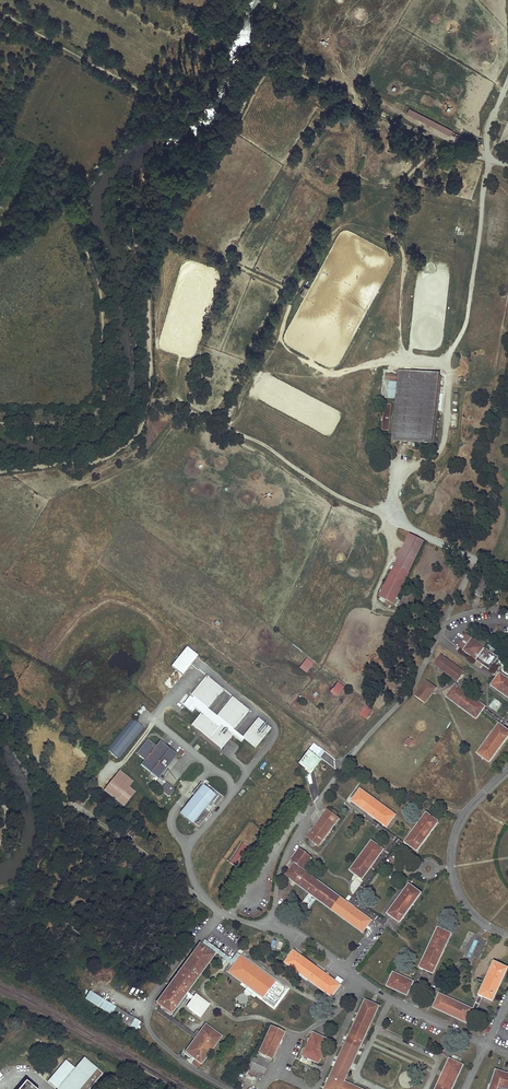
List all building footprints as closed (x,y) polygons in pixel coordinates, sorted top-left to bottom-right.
[(452,130),(409,108),(407,112),(450,134),(452,130)] [(466,137),(479,143),(480,139),(468,133),(466,137)] [(494,151),(504,156),(506,153),(504,152),(505,150),(497,146),(494,151)] [(12,227),(16,232),(23,225),(19,221),(12,227)] [(309,288),(305,285),(300,294),(304,296),(309,288)] [(470,357),(460,355),(456,377),(466,376),(470,357)] [(431,375),(398,372),(390,443),(424,446),(431,375)] [(442,376),(431,375),(424,446),(433,448),(434,444),(435,444),(442,376)] [(382,404),(381,431),(390,431),(391,404),(382,404)] [(424,542),(408,535),(394,565),(409,573),(424,542)] [(393,605),(409,573),(394,565),(378,597),(393,605)] [(484,571),(475,594),(483,598),(493,574),(484,571)] [(410,583),(399,606),(407,610),(419,587),(410,583)] [(499,657),(466,634),(457,647),(489,670),(499,657)] [(199,656),(188,647),(172,666),(183,675),(199,656)] [(453,679),(457,681),(464,672),(441,655),(434,665),(453,679)] [(313,664),(306,659),(299,669),(306,674),(313,664)] [(507,699),(507,679),(500,672),(497,676),(495,679),(490,685),(507,699)] [(225,689),(207,674),(182,704),(193,713),(196,709),(202,714),(194,725),(201,731),(222,748),(233,734),(242,741),(245,738),(256,748),(271,729),(258,718),(244,737),(235,729),(250,710),(232,696),(218,714),(210,708),(225,689)] [(435,688),(425,681),(414,696),(424,703),(433,691),(435,688)] [(344,688),(337,683),(330,692),(337,697),(344,688)] [(445,697),(476,719),(483,710),(485,707),(455,684),(445,697)] [(373,710),(366,705),(359,714),(366,719),(373,710)] [(131,719),(106,750),(119,761),(144,729),(131,719)] [(489,765),(507,739),(507,732),(501,726),(498,724),(475,755),(489,765)] [(177,754),(160,740),(156,745),(148,738),(136,753),(145,760),(141,765),(157,779),(177,754)] [(93,752),(80,739),(77,743),(90,756),(93,752)] [(326,751),(313,742),(308,750),(321,759),(326,751)] [(321,759),(308,750),(298,763),(311,773),(321,759)] [(110,783),(103,791),(124,807),(135,793),(129,789),(135,782),(120,770),(110,783)] [(166,783),(160,790),(169,798),(175,790),(166,783)] [(204,783),(180,813),(198,827),(210,813),(209,812),(205,808),(209,803),(213,806),(215,807),(222,797),(204,783)] [(366,813),(386,828),(396,815),(360,789),(350,801),(366,813)] [(93,806),(96,809),(97,807),(99,810),(104,805),(97,798),(92,803),(94,805),(93,806)] [(309,842),(309,843),(310,844),(310,845),(311,845),(312,846),(313,846),(314,846),(315,845),(315,844),(319,848),(340,819),(336,816),(336,815),(336,814),(336,813),(336,812),(335,811),(334,811),(333,811),(332,811),(331,811),(330,812),(326,809),(306,837),(310,840),(309,842)] [(405,844),(416,853),(439,821),(426,811),(403,842),(405,844)] [(133,829),(128,834),(133,840),(138,834),(133,829)] [(354,875),(362,880),(381,855),(385,850),(370,839),(348,870),(354,875)] [(237,868),(251,848),(247,846),(247,847),(242,844),(229,863),(237,868)] [(312,857),(299,848),(290,860),(294,863),(304,870),(312,857)] [(315,899),(364,934),(373,921),(304,870),(294,863),(284,876),(308,894),(315,899)] [(385,913),(398,924),(421,892),(407,882),(385,913)] [(315,899),(308,894),(301,903),(309,908),(315,899)] [(82,931),(64,919),(60,924),(79,936),(82,931)] [(421,969),(433,975),(452,934),(437,928),(418,968),(421,969)] [(162,1009),(171,1017),(216,957),(201,946),(199,944),(155,1004),(162,1009)] [(284,963),(331,998),(341,985),(293,950),(284,963)] [(227,972),(274,1006),(287,989),(240,955),(234,963),(227,972)] [(480,997),(492,1002),(507,968),(493,961),(478,995),(480,997)] [(386,986),(407,996),(411,987),(411,986),(413,981),(392,972),(386,986)] [(141,1022),(89,991),(84,999),(136,1030),(141,1022)] [(432,1007),(466,1023),(470,1014),(472,1010),(472,1008),(439,993),(432,1007)] [(195,995),(187,1008),(201,1019),(210,1006),(195,995)] [(364,1000),(323,1088),(341,1088),(344,1083),(379,1007),(364,1000)] [(184,1053),(201,1065),(221,1037),(205,1025),(199,1032),(196,1037),(194,1039),(184,1053)] [(257,1053),(272,1060),(285,1033),(269,1026),(257,1053)] [(318,1064),(329,1041),(312,1034),(309,1040),(308,1039),(307,1041),(308,1042),(302,1056),(318,1064)] [(268,1065),(253,1058),(251,1057),(247,1067),(248,1068),(246,1071),(261,1078),(268,1065)] [(102,1074),(84,1058),(75,1068),(57,1088),(89,1088),(102,1074)] [(448,1059),(434,1088),(452,1088),(463,1065),(448,1059)] [(65,1061),(48,1082),(56,1088),(57,1088),(75,1068),(65,1061)] [(502,1072),(495,1069),(489,1088),(507,1088),(507,1073),(502,1072)]
